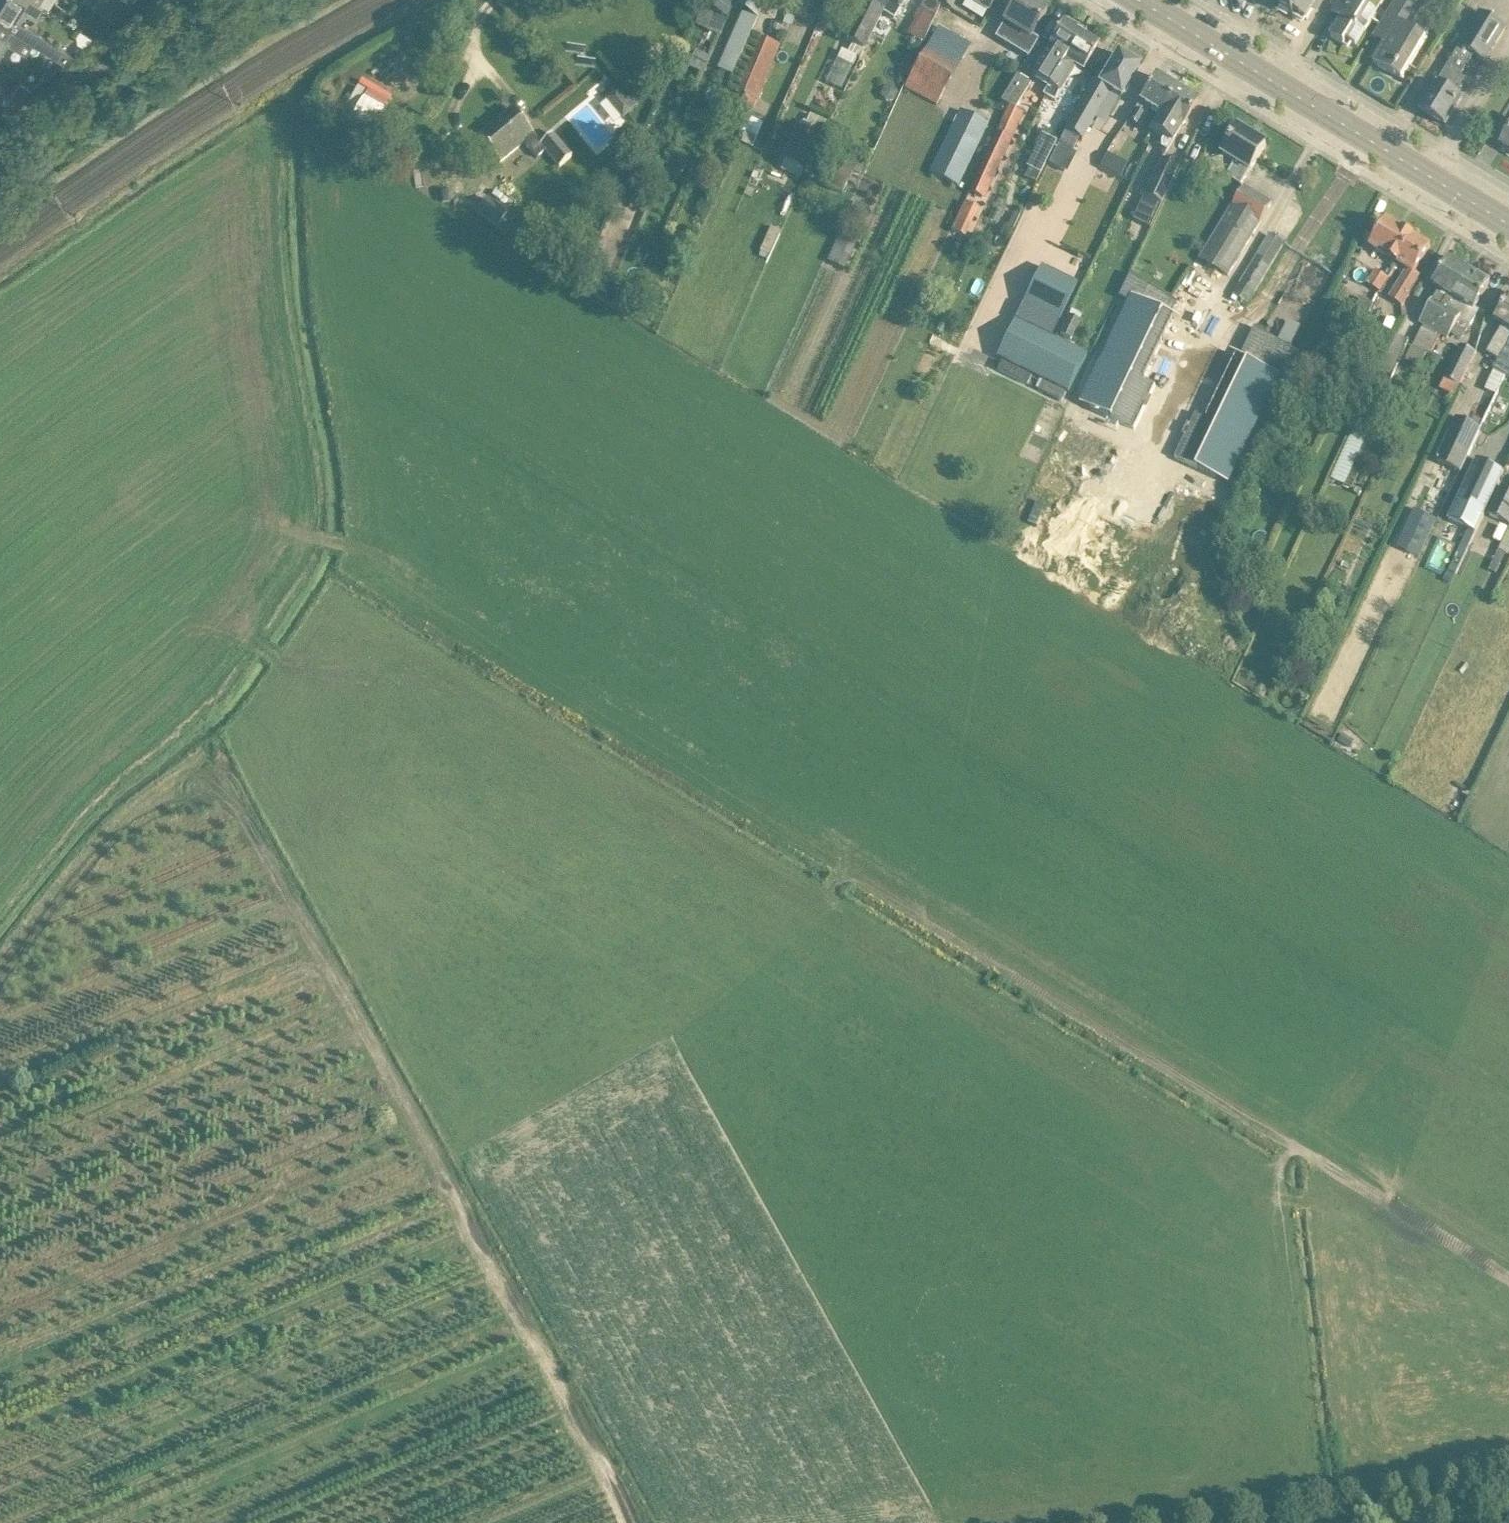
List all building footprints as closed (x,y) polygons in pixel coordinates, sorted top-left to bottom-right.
[(2,11),(13,18),(20,8),(27,12),(32,15),(37,14),(43,5),(38,2),(35,0),(0,0),(0,10),(2,11)] [(121,9),(107,0),(97,0),(93,7),(114,19),(124,11),(121,9)] [(121,9),(127,0),(107,0),(121,9)] [(742,51),(756,19),(758,19),(766,0),(749,0),(743,13),(741,12),(717,69),(732,76),(742,51)] [(797,18),(814,25),(825,0),(805,0),(797,18)] [(892,0),(875,0),(872,6),(873,7),(868,16),(853,45),(851,44),(847,52),(860,59),(884,13),(884,14),(892,0)] [(884,14),(896,20),(907,0),(892,0),(884,14)] [(919,8),(937,19),(943,6),(945,0),(924,0),(919,8)] [(956,0),(945,0),(943,6),(951,12),(956,0)] [(990,11),(996,0),(971,0),(990,11)] [(1029,0),(1018,0),(995,38),(1028,58),(1039,40),(1032,36),(1047,11),(1029,0)] [(1280,6),(1291,13),(1290,15),(1293,17),(1296,14),(1307,21),(1319,0),(1284,0),(1280,6)] [(1350,5),(1331,37),(1347,47),(1350,43),(1356,47),(1385,0),(1342,0),(1350,5)] [(1381,26),(1392,32),(1373,63),(1402,80),(1427,38),(1410,28),(1421,10),(1403,0),(1396,0),(1381,26)] [(1481,13),(1422,111),(1446,125),(1463,97),(1453,91),(1473,57),(1483,63),(1491,51),(1505,27),(1481,13)] [(1049,85),(1070,51),(1081,32),(1075,28),(1077,25),(1068,20),(1067,23),(1064,21),(1031,74),(1049,85)] [(26,53),(33,43),(19,35),(0,23),(0,36),(26,53)] [(26,24),(19,35),(33,43),(44,50),(50,41),(50,40),(26,24)] [(937,106),(966,51),(971,43),(939,26),(905,89),(937,106)] [(1100,43),(1081,32),(1070,51),(1049,85),(1043,94),(1055,101),(1076,66),(1083,71),(1100,43)] [(759,99),(783,44),(764,36),(741,91),(759,99)] [(574,45),(573,67),(602,69),(604,47),(574,45)] [(1128,86),(1139,67),(1118,54),(1099,84),(1094,81),(1058,143),(1072,151),(1079,140),(1082,141),(1110,92),(1122,100),(1128,90),(1128,86)] [(1019,76),(1003,102),(1009,106),(1016,110),(1032,83),(1019,76)] [(1176,90),(1155,77),(1127,122),(1138,128),(1145,116),(1140,113),(1144,105),(1160,115),(1176,90)] [(31,89),(20,81),(6,102),(0,99),(0,112),(2,113),(31,89)] [(1176,90),(1160,115),(1172,122),(1160,141),(1161,148),(1167,152),(1197,102),(1192,100),(1192,95),(1184,90),(1180,92),(1176,90)] [(621,118),(631,113),(620,91),(610,96),(621,118)] [(626,101),(633,110),(637,106),(630,98),(626,101)] [(546,151),(541,143),(512,109),(479,138),(500,163),(524,143),(537,158),(546,151)] [(989,123),(962,109),(930,170),(957,184),(989,123)] [(824,135),(803,124),(785,160),(806,170),(824,135)] [(1241,186),(1266,145),(1238,128),(1223,154),(1236,162),(1227,177),(1241,186)] [(541,143),(546,151),(559,167),(572,157),(552,134),(541,143)] [(996,134),(969,192),(986,200),(1013,141),(996,134)] [(1056,141),(1042,134),(1027,167),(1041,174),(1056,141)] [(1057,145),(1049,160),(1064,168),(1072,153),(1057,145)] [(1106,154),(1100,167),(1107,170),(1113,157),(1106,154)] [(472,196),(438,156),(420,172),(445,200),(448,198),(458,210),(466,203),(491,231),(506,218),(492,201),(495,199),(494,197),(484,186),(472,196)] [(1162,159),(1144,197),(1162,205),(1179,167),(1162,159)] [(1392,261),(1409,233),(1387,219),(1370,247),(1392,261)] [(841,230),(827,262),(845,270),(860,238),(841,230)] [(1415,273),(1431,247),(1409,233),(1392,261),(1406,269),(1388,298),(1402,306),(1420,277),(1415,273)] [(1256,293),(1284,244),(1270,236),(1241,284),(1256,293)] [(1284,252),(1280,259),(1290,265),(1294,259),(1284,252)] [(1420,323),(1433,331),(1469,270),(1449,258),(1433,286),(1439,290),(1420,323)] [(1306,276),(1317,282),(1323,272),(1313,266),(1306,276)] [(1041,267),(1023,303),(1059,321),(1077,284),(1041,267)] [(1433,331),(1448,339),(1460,318),(1470,324),(1478,312),(1474,309),(1490,282),(1469,270),(1433,331)] [(1388,278),(1375,271),(1367,285),(1380,292),(1388,278)] [(662,279),(657,295),(669,299),(674,282),(662,279)] [(1133,293),(1081,403),(1136,429),(1157,384),(1146,379),(1177,314),(1133,293)] [(1502,326),(1486,354),(1498,361),(1508,343),(1508,295),(1494,322),(1502,326)] [(1361,299),(1346,333),(1358,338),(1373,304),(1361,299)] [(1014,320),(997,357),(1069,392),(1087,356),(1014,320)] [(1409,342),(1396,336),(1379,376),(1391,381),(1409,342)] [(1508,343),(1498,361),(1494,367),(1508,376),(1508,343)] [(1473,354),(1460,347),(1444,377),(1457,384),(1473,354)] [(1195,412),(1174,457),(1229,483),(1281,373),(1237,352),(1206,418),(1195,412)] [(1480,405),(1471,424),(1481,429),(1490,409),(1480,405)] [(1471,424),(1459,419),(1439,464),(1463,475),(1483,429),(1481,429),(1471,424)] [(1348,485),(1363,442),(1350,437),(1334,480),(1348,485)] [(1447,521),(1474,534),(1502,474),(1476,462),(1447,521)] [(1501,487),(1487,517),(1508,527),(1508,491),(1501,487)] [(1341,690),(1335,704),(1347,710),(1353,696),(1341,690)]
